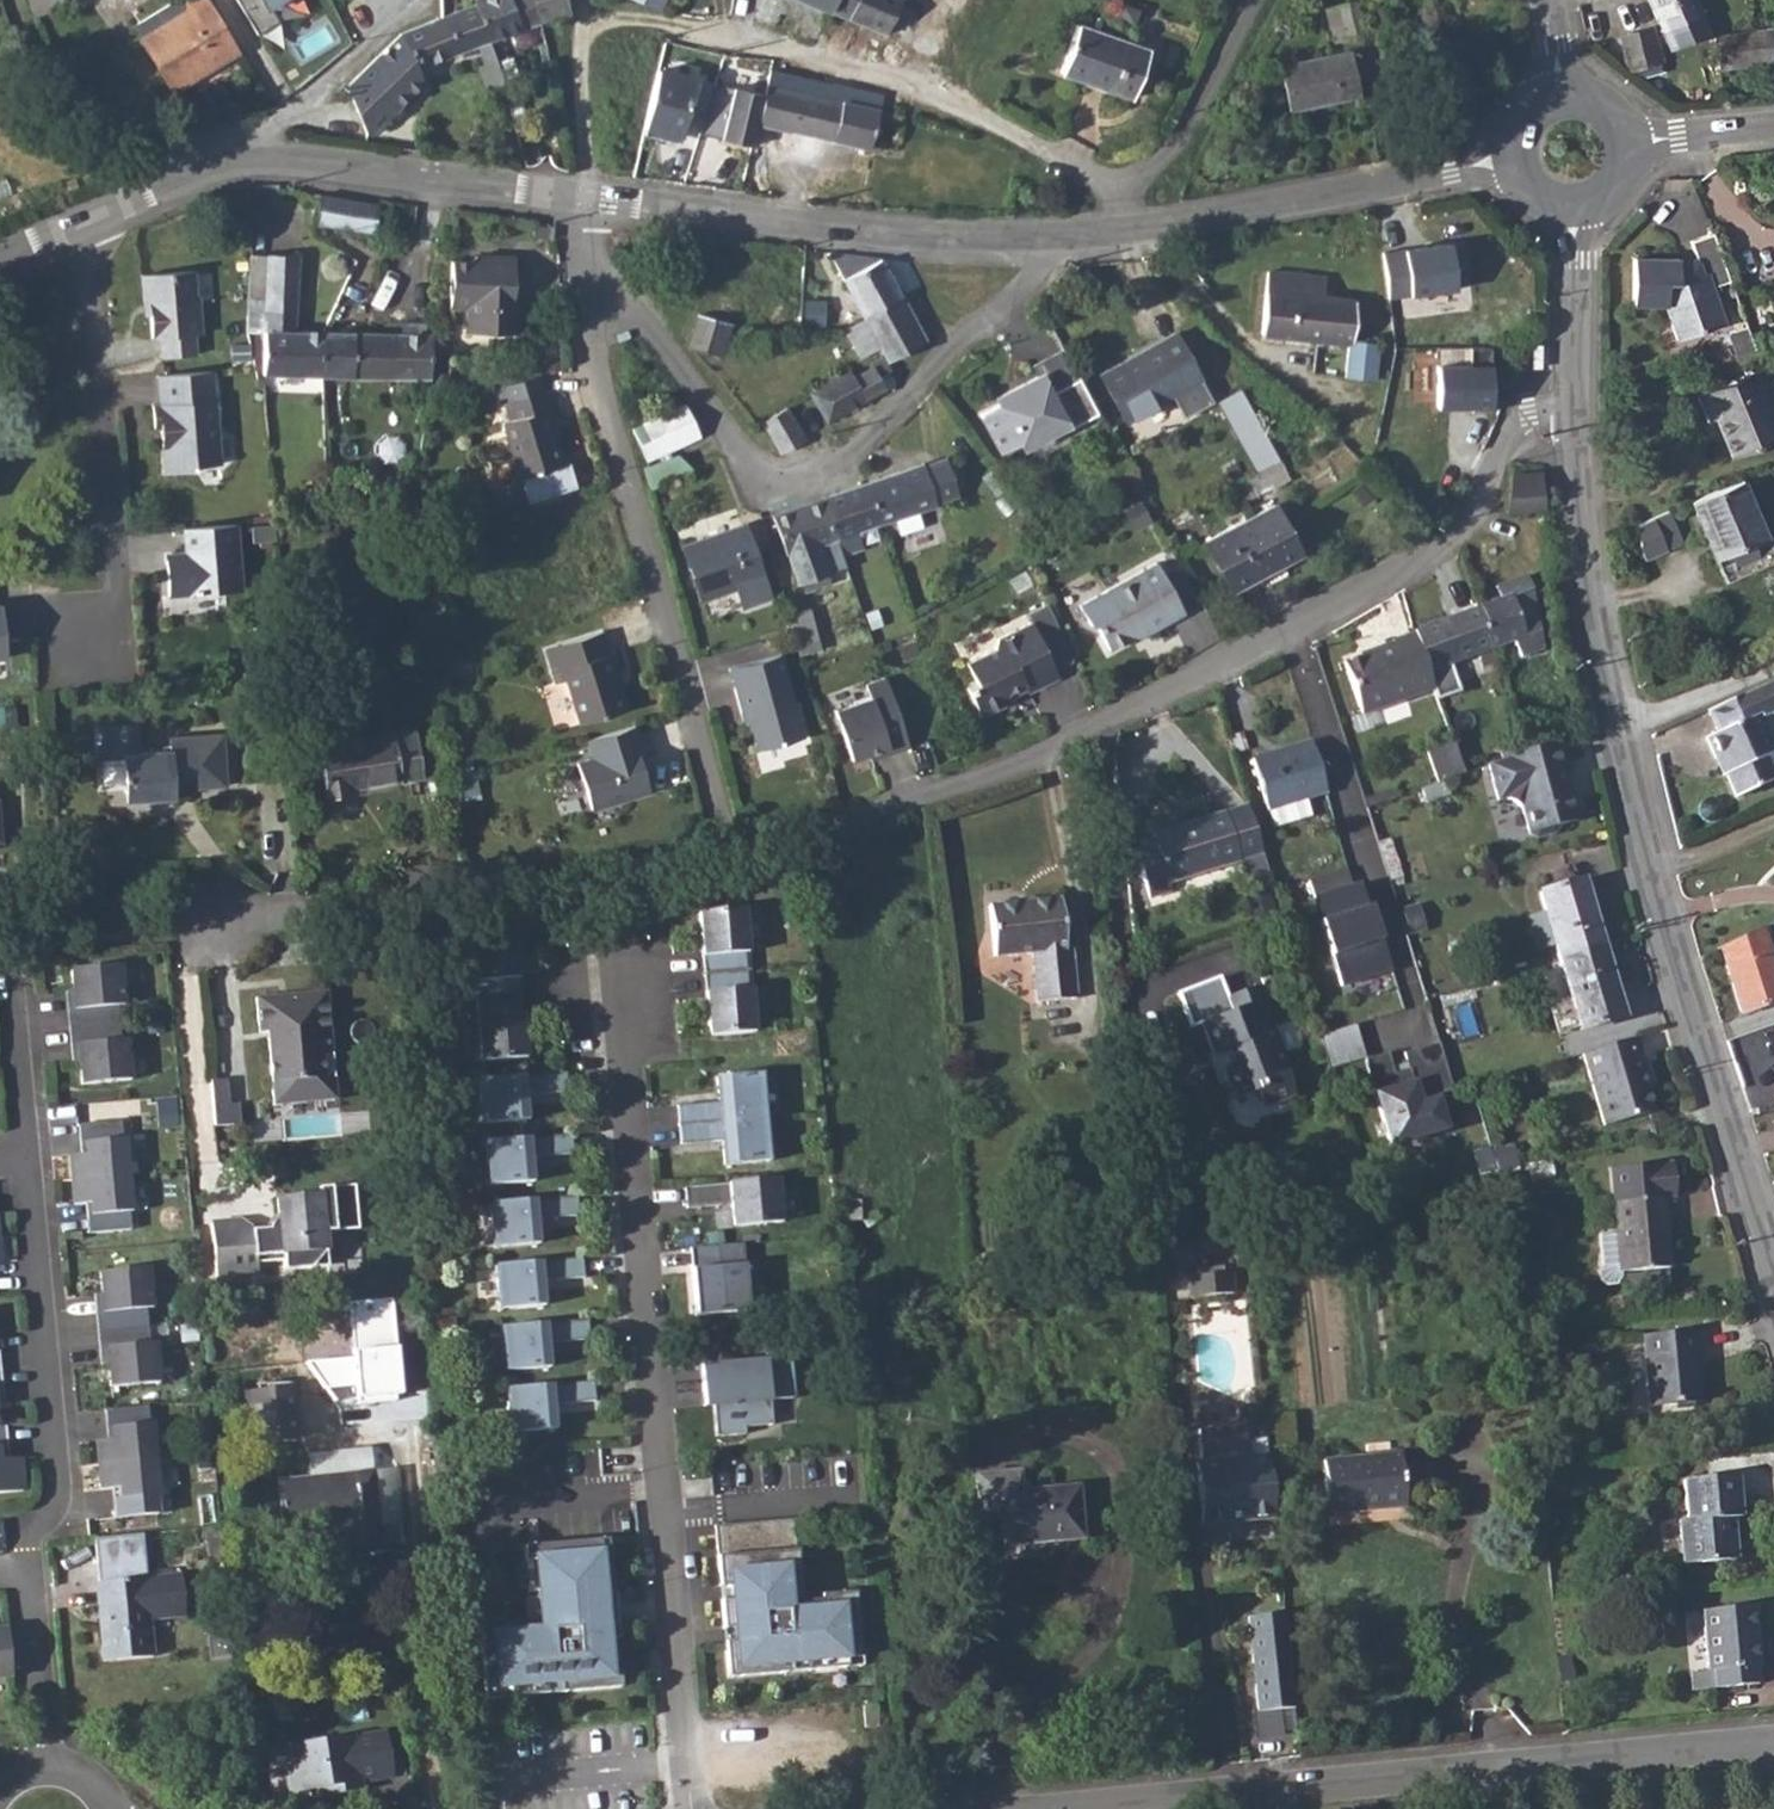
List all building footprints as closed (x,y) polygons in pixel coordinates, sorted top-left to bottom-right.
[(208,0),(185,0),(181,2),(180,0),(174,0),(132,25),(172,91),(239,51),(208,0)] [(256,35),(278,21),(269,6),(278,0),(235,0),(256,35)] [(473,3),(487,40),(539,20),(531,0),(472,0),(473,3)] [(539,20),(568,10),(565,0),(531,0),(539,20)] [(830,10),(834,0),(806,0),(830,10)] [(830,10),(888,35),(903,0),(834,0),(830,10)] [(888,35),(939,56),(963,0),(903,0),(888,35)] [(1325,9),(1332,38),(1365,30),(1357,0),(1325,9)] [(1671,44),(1699,32),(1692,17),(1695,15),(1698,22),(1704,19),(1701,13),(1703,11),(1698,0),(1651,0),(1671,44)] [(400,34),(346,86),(367,135),(423,81),(417,68),(487,40),(473,3),(400,34)] [(1148,50),(1078,26),(1061,72),(1132,98),(1148,50)] [(1656,26),(1623,35),(1629,67),(1663,56),(1656,26)] [(1715,34),(1720,67),(1773,59),(1773,28),(1773,27),(1715,34)] [(1348,50),(1279,66),(1289,110),(1359,94),(1348,50)] [(714,85),(698,79),(657,70),(643,128),(679,136),(688,107),(705,113),(714,85)] [(764,94),(757,125),(789,133),(790,131),(870,150),(883,95),(834,83),(832,85),(769,70),(764,94)] [(764,94),(715,82),(714,85),(705,113),(699,133),(752,148),(757,125),(764,94)] [(293,191),(289,220),(371,232),(372,226),(374,203),(293,191)] [(374,203),(372,226),(401,229),(404,200),(375,195),(374,203)] [(1678,256),(1633,255),(1632,304),(1665,305),(1677,340),(1725,323),(1712,286),(1729,280),(1712,231),(1689,239),(1698,263),(1691,265),(1678,264),(1678,256)] [(1390,299),(1459,288),(1452,242),(1382,254),(1390,299)] [(878,258),(829,253),(865,319),(849,328),(846,330),(859,355),(878,345),(884,355),(886,358),(923,339),(878,258)] [(465,261),(448,260),(447,305),(465,305),(464,331),(515,333),(515,304),(509,305),(511,256),(472,255),(465,261)] [(246,299),(245,317),(263,317),(262,331),(262,375),(322,377),(324,332),(295,332),(294,258),(265,256),(265,261),(264,300),(246,299)] [(1268,272),(1266,298),(1264,334),(1347,343),(1345,376),(1372,379),(1376,342),(1375,342),(1352,340),(1355,299),(1325,296),(1311,294),(1312,276),(1268,272)] [(195,300),(194,276),(141,279),(144,307),(149,306),(149,319),(151,342),(158,342),(160,362),(195,359),(194,339),(201,338),(198,300),(195,300)] [(697,316),(688,346),(722,355),(730,325),(697,316)] [(324,332),(322,377),(349,377),(352,333),(324,332)] [(352,333),(349,377),(428,379),(430,335),(352,333)] [(1174,333),(1100,374),(1126,421),(1168,398),(1200,380),(1174,333)] [(1442,408),(1495,406),(1492,343),(1471,344),(1472,365),(1440,366),(1442,408)] [(1705,418),(1715,415),(1732,454),(1773,436),(1773,424),(1759,391),(1773,385),(1773,371),(1770,362),(1695,393),(1705,418)] [(810,392),(810,393),(825,421),(884,389),(871,367),(852,377),(848,371),(810,392)] [(211,376),(157,380),(159,410),(151,410),(153,433),(159,432),(160,438),(164,437),(165,447),(161,448),(163,477),(192,476),(195,471),(218,470),(215,429),(214,430),(212,406),(214,406),(211,376)] [(1000,404),(980,414),(1000,453),(1020,442),(1061,421),(1063,420),(1040,377),(1018,388),(1022,397),(1002,407),(1000,404)] [(1239,389),(1217,401),(1249,458),(1255,470),(1279,458),(1239,389)] [(549,392),(506,402),(510,420),(503,421),(517,479),(560,468),(554,441),(547,412),(553,411),(549,392)] [(633,424),(649,459),(703,435),(687,400),(633,424)] [(765,419),(782,450),(804,439),(787,407),(765,419)] [(1290,458),(1328,435),(1314,411),(1275,434),(1290,458)] [(677,454),(642,468),(647,488),(691,470),(677,454)] [(1239,478),(1233,482),(1242,500),(1288,477),(1289,476),(1279,458),(1255,470),(1239,478)] [(922,464),(862,484),(877,524),(894,519),(899,538),(923,530),(917,512),(935,505),(922,464)] [(1507,512),(1547,510),(1545,470),(1512,471),(1507,512)] [(1692,499),(1727,582),(1773,560),(1773,542),(1769,530),(1765,532),(1742,478),(1692,499)] [(862,484),(821,499),(835,539),(857,531),(877,524),(862,484)] [(835,539),(821,499),(771,516),(790,569),(821,557),(818,546),(835,539)] [(1300,554),(1282,521),(1273,503),(1204,540),(1231,591),(1300,554)] [(1681,546),(1666,510),(1630,525),(1645,561),(1681,546)] [(742,525),(681,547),(700,600),(734,588),(741,606),(768,598),(742,525)] [(233,529),(181,533),(182,557),(162,558),(165,600),(238,594),(233,529)] [(1158,565),(1080,608),(1090,627),(1097,629),(1109,653),(1131,641),(1146,633),(1148,637),(1186,617),(1180,607),(1164,576),(1158,565)] [(1497,601),(1480,608),(1493,648),(1509,642),(1520,661),(1545,651),(1535,590),(1531,577),(1509,584),(1512,595),(1497,601)] [(2,607),(0,608),(0,665),(11,664),(2,607)] [(1480,608),(1416,631),(1416,634),(1430,671),(1493,648),(1480,608)] [(806,609),(786,615),(786,617),(797,657),(818,651),(806,609)] [(991,652),(964,666),(974,686),(965,691),(979,720),(1008,705),(1004,696),(1022,688),(1027,696),(1057,680),(1028,624),(995,641),(991,652)] [(1430,671),(1416,634),(1395,641),(1395,643),(1373,652),(1374,655),(1346,664),(1363,716),(1436,692),(1430,671)] [(603,639),(544,655),(554,690),(564,687),(576,733),(624,719),(618,699),(614,684),(618,683),(612,660),(609,662),(603,639)] [(778,653),(726,668),(740,713),(744,712),(756,750),(803,736),(778,653)] [(836,709),(854,760),(884,750),(890,756),(914,748),(888,676),(869,683),(873,696),(836,709)] [(1709,708),(1718,730),(1707,736),(1716,757),(1720,755),(1737,795),(1773,778),(1773,774),(1765,754),(1773,751),(1773,745),(1760,713),(1771,708),(1773,707),(1773,679),(1709,708)] [(315,732),(326,798),(349,794),(349,789),(399,780),(423,776),(415,729),(358,737),(356,725),(315,732)] [(171,743),(172,757),(140,759),(139,735),(102,737),(104,762),(124,761),(127,800),(138,810),(178,806),(178,796),(225,791),(221,739),(171,743)] [(635,740),(589,753),(594,771),(577,775),(589,822),(648,807),(638,769),(643,768),(635,740)] [(1254,759),(1269,811),(1307,800),(1325,793),(1335,823),(1352,817),(1328,740),(1312,745),(1311,741),(1291,747),(1292,752),(1276,757),(1274,753),(1254,759)] [(1527,751),(1488,764),(1499,800),(1507,798),(1523,807),(1529,833),(1537,837),(1555,833),(1559,826),(1579,821),(1559,746),(1527,751)] [(1445,780),(1422,788),(1427,803),(1450,795),(1445,780)] [(1154,837),(1133,845),(1151,899),(1172,893),(1169,883),(1240,861),(1249,890),(1270,883),(1247,805),(1224,813),(1154,835),(1154,837)] [(1389,839),(1378,843),(1390,881),(1402,877),(1389,839)] [(1542,892),(1562,962),(1606,949),(1585,880),(1542,892)] [(1388,970),(1358,881),(1312,896),(1342,985),(1388,970)] [(1037,1004),(1076,999),(1072,948),(1067,949),(1061,899),(989,907),(995,958),(1033,954),(1037,1004)] [(701,907),(704,953),(750,950),(746,903),(701,907)] [(1765,924),(1773,944),(1773,919),(1765,924)] [(1722,944),(1743,1011),(1773,1000),(1773,957),(1765,924),(1722,944)] [(470,935),(474,982),(519,978),(515,932),(470,935)] [(1606,949),(1562,962),(1583,1031),(1627,1017),(1606,949)] [(750,950),(704,953),(708,991),(753,988),(750,950)] [(80,998),(71,999),(74,1036),(83,1036),(86,1076),(135,1072),(131,1031),(124,1032),(121,995),(128,994),(125,955),(76,959),(80,998)] [(519,978),(474,982),(477,1020),(522,1016),(519,978)] [(1201,1023),(1213,1057),(1224,1053),(1230,1069),(1225,1072),(1235,1095),(1253,1089),(1262,1108),(1293,1096),(1278,1056),(1281,1054),(1256,987),(1226,998),(1222,983),(1214,981),(1184,992),(1196,1026),(1201,1023)] [(753,988),(708,991),(711,1034),(756,1030),(753,988)] [(330,993),(257,999),(260,1034),(271,1034),(279,1105),(340,1100),(330,993)] [(522,1016),(477,1020),(480,1062),(525,1059),(522,1016)] [(1364,1059),(1355,1026),(1321,1035),(1329,1068),(1364,1059)] [(1638,1041),(1584,1055),(1605,1127),(1654,1112),(1643,1076),(1648,1074),(1638,1041)] [(478,1079),(482,1123),(528,1119),(526,1096),(567,1093),(565,1072),(478,1079)] [(764,1077),(722,1080),(723,1099),(678,1102),(681,1144),(724,1141),(726,1166),(770,1163),(764,1077)] [(1387,1151),(1453,1134),(1442,1092),(1418,1098),(1414,1082),(1372,1093),(1387,1151)] [(230,1106),(214,1108),(216,1128),(243,1126),(242,1106),(230,1106)] [(75,1143),(79,1193),(94,1192),(95,1202),(89,1203),(91,1226),(135,1223),(133,1203),(138,1202),(131,1131),(128,1131),(126,1115),(82,1119),(83,1134),(88,1133),(89,1142),(75,1143)] [(1506,1150),(1475,1156),(1480,1175),(1524,1164),(1520,1147),(1513,1116),(1499,1119),(1506,1150)] [(484,1142),(487,1186),(534,1183),(532,1159),(572,1156),(571,1136),(484,1142)] [(1615,1232),(1601,1233),(1603,1266),(1599,1272),(1599,1280),(1605,1284),(1617,1284),(1622,1278),(1621,1272),(1669,1268),(1664,1199),(1670,1198),(1667,1167),(1613,1171),(1616,1204),(1614,1204),(1615,1232)] [(775,1179),(688,1185),(689,1205),(732,1202),(733,1228),(778,1225),(775,1179)] [(242,1225),(213,1228),(217,1280),(258,1277),(257,1266),(285,1264),(286,1274),(316,1272),(330,1258),(328,1236),(360,1233),(356,1188),(320,1191),(321,1199),(282,1202),(283,1221),(275,1222),(270,1232),(253,1233),(242,1225)] [(490,1202),(493,1246),(540,1243),(538,1219),(579,1216),(577,1196),(490,1202)] [(738,1243),(693,1247),(695,1272),(740,1268),(738,1243)] [(495,1264),(498,1308),(545,1305),(543,1281),(583,1278),(582,1257),(495,1264)] [(108,1305),(101,1306),(104,1345),(111,1345),(114,1384),(163,1380),(160,1341),(154,1341),(151,1300),(157,1300),(154,1263),(105,1267),(108,1305)] [(740,1268),(695,1272),(698,1314),(744,1310),(740,1268)] [(1231,1275),(1189,1279),(1191,1302),(1233,1298),(1231,1275)] [(502,1325),(506,1369),(552,1366),(550,1343),(591,1340),(589,1319),(502,1325)] [(1641,1335),(1642,1337),(1648,1405),(1694,1402),(1699,1402),(1697,1372),(1699,1371),(1699,1361),(1696,1332),(1695,1330),(1641,1335)] [(706,1392),(720,1391),(721,1404),(716,1404),(716,1406),(718,1437),(747,1434),(747,1428),(775,1425),(773,1401),(797,1399),(793,1353),(768,1355),(768,1360),(703,1366),(706,1392)] [(506,1388),(509,1432),(556,1429),(554,1405),(594,1402),(593,1382),(506,1388)] [(295,1439),(292,1414),(290,1391),(231,1397),(236,1445),(295,1439)] [(720,1391),(706,1392),(707,1407),(716,1406),(716,1404),(721,1404),(720,1391)] [(20,1489),(17,1456),(2,1457),(0,1441),(6,1441),(3,1403),(0,1404),(0,1490),(20,1489)] [(115,1432),(101,1434),(105,1484),(120,1483),(121,1493),(116,1494),(118,1516),(160,1512),(159,1496),(164,1495),(157,1420),(153,1420),(151,1404),(108,1407),(110,1423),(114,1423),(115,1432)] [(1245,1425),(1196,1429),(1199,1462),(1192,1462),(1199,1520),(1272,1515),(1268,1466),(1267,1456),(1248,1457),(1245,1425)] [(1330,1461),(1322,1462),(1327,1515),(1405,1508),(1402,1485),(1399,1455),(1330,1461)] [(999,1519),(1000,1539),(1042,1535),(1043,1541),(1080,1538),(1076,1487),(1025,1491),(1024,1483),(1018,1483),(1016,1470),(974,1475),(978,1521),(999,1519)] [(347,1548),(381,1545),(373,1471),(278,1482),(284,1533),(345,1525),(347,1548)] [(1680,1521),(1684,1565),(1736,1561),(1733,1518),(1741,1518),(1737,1477),(1685,1481),(1688,1521),(1680,1521)] [(715,1529),(729,1678),(860,1667),(854,1597),(804,1601),(796,1521),(715,1529)] [(100,1581),(97,1582),(105,1662),(157,1657),(154,1619),(189,1616),(185,1573),(149,1576),(145,1532),(96,1536),(100,1581)] [(485,1622),(491,1698),(623,1686),(610,1540),(529,1547),(535,1617),(485,1622)] [(1708,1672),(1690,1674),(1692,1692),(1712,1691),(1758,1686),(1756,1669),(1760,1667),(1753,1606),(1703,1611),(1708,1672)] [(1282,1614),(1246,1617),(1252,1675),(1289,1671),(1282,1614)] [(11,1678),(7,1630),(0,1631),(0,1679),(11,1678)] [(356,1736),(356,1734),(293,1745),(296,1765),(287,1766),(291,1793),(334,1786),(336,1795),(364,1790),(363,1783),(395,1777),(388,1730),(356,1736)]
